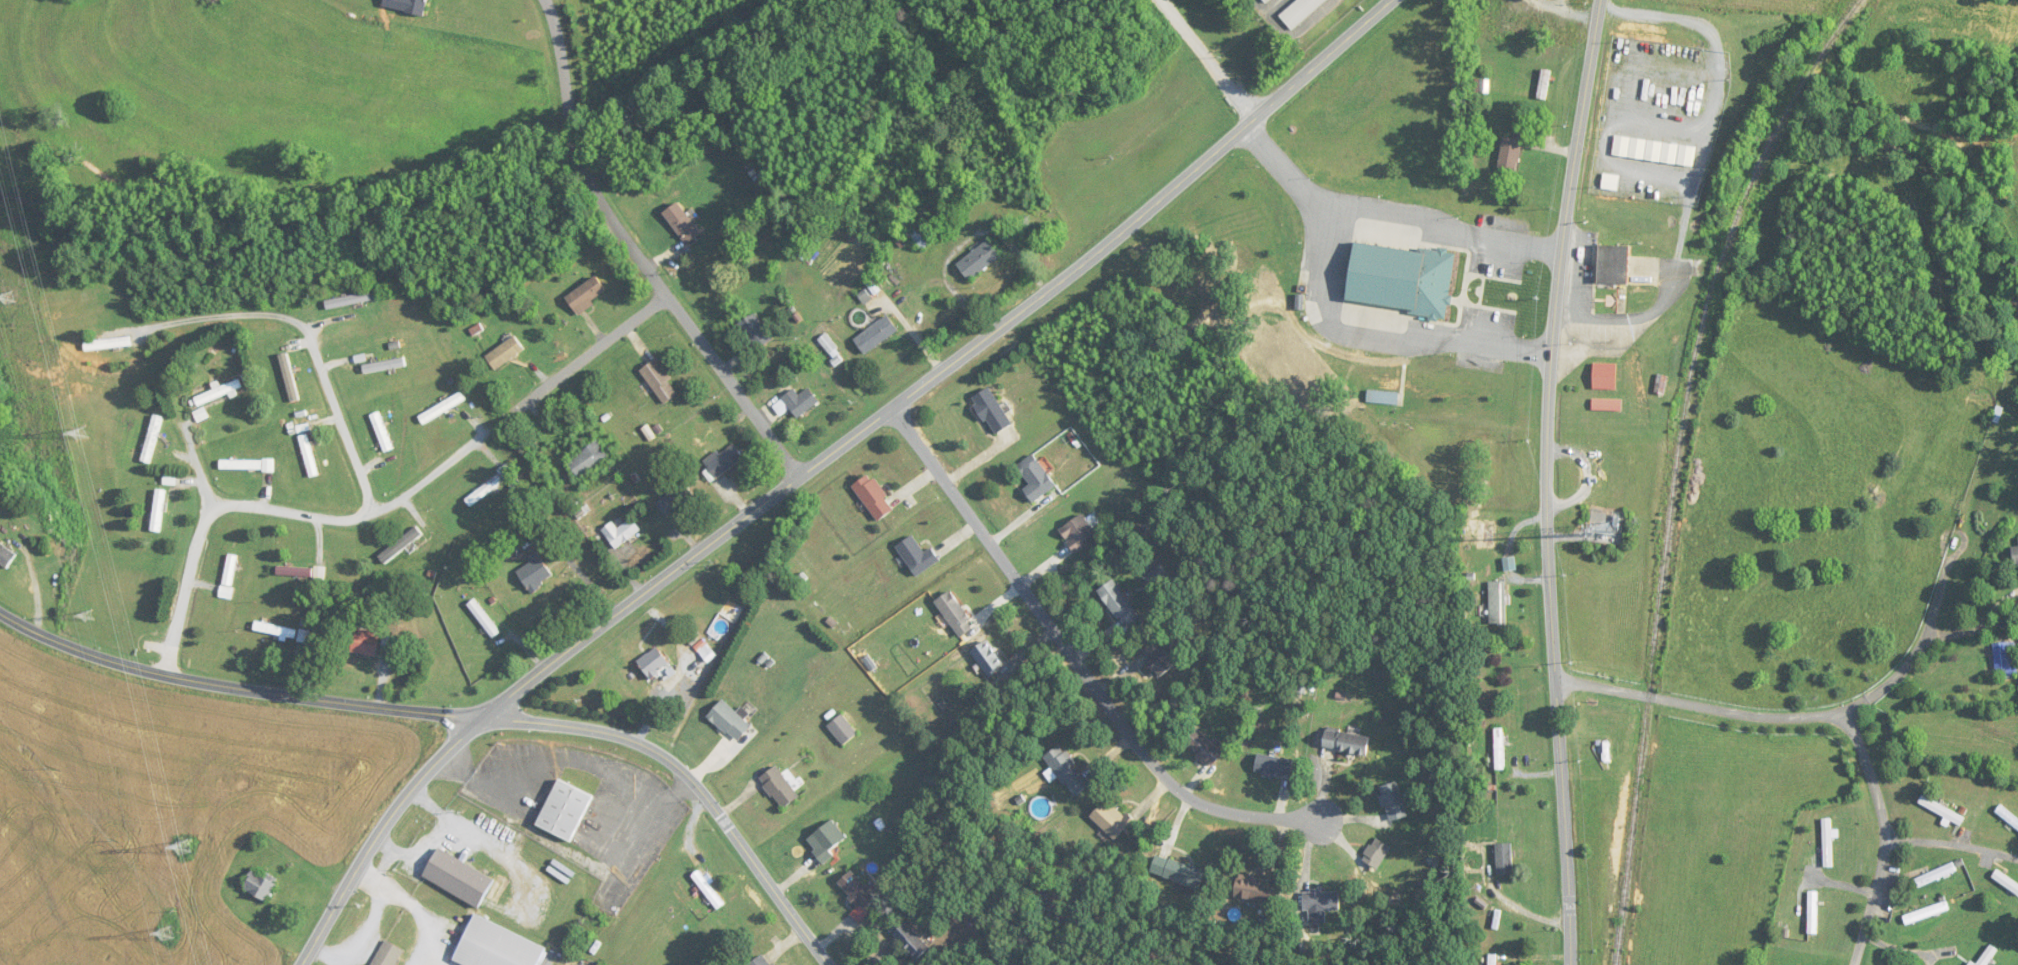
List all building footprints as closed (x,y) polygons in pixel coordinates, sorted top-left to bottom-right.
[(426,17),(429,0),(408,0),(406,13),(426,17)] [(1279,16),(1292,31),(1328,0),(1298,0),(1279,16)] [(1522,148),(1515,146),(1516,140),(1504,137),(1496,168),(1515,173),(1522,148)] [(703,236),(680,203),(664,214),(687,247),(703,236)] [(958,265),(971,282),(1004,257),(991,240),(958,265)] [(1446,317),(1455,256),(1353,242),(1344,303),(1446,317)] [(1627,248),(1597,247),(1596,285),(1626,286),(1627,248)] [(609,293),(598,276),(567,298),(578,314),(609,293)] [(326,301),(328,310),(372,301),(370,293),(326,301)] [(775,339),(755,313),(738,326),(758,352),(775,339)] [(900,331),(888,315),(855,341),(867,356),(900,331)] [(497,371),(525,349),(515,336),(487,358),(497,371)] [(85,342),(85,351),(131,347),(130,338),(85,342)] [(290,402),(299,400),(289,354),(280,356),(290,402)] [(406,368),(405,358),(363,364),(365,374),(406,368)] [(657,359),(641,371),(665,405),(682,393),(657,359)] [(1668,377),(1657,375),(1654,391),(1664,394),(1668,377)] [(229,395),(229,396),(245,391),(240,379),(221,386),(193,396),(197,407),(229,395)] [(996,436),(1013,425),(990,387),(973,398),(996,436)] [(791,409),(798,419),(821,402),(811,388),(800,395),(796,389),(772,406),(780,417),(791,409)] [(466,398),(460,389),(419,417),(425,426),(466,398)] [(1397,404),(1398,391),(1367,391),(1367,404),(1397,404)] [(1621,411),(1621,399),(1591,399),(1591,411),(1621,411)] [(1992,420),(1999,422),(2003,409),(1996,407),(1992,420)] [(394,449),(379,412),(371,415),(385,452),(394,449)] [(162,416),(152,414),(143,462),(153,464),(162,416)] [(300,437),(310,477),(319,475),(309,435),(300,437)] [(712,482),(746,459),(734,442),(705,463),(709,469),(705,472),(712,482)] [(1029,484),(1021,489),(1031,503),(1056,485),(1034,454),(1017,466),(1029,484)] [(274,460),(221,460),(221,471),(274,471),(274,460)] [(514,474),(507,464),(464,497),(472,507),(514,474)] [(896,511),(873,473),(855,484),(878,522),(896,511)] [(177,485),(177,475),(164,474),(164,485),(177,485)] [(695,497),(686,482),(657,502),(667,516),(695,497)] [(168,491),(159,489),(150,530),(159,532),(168,491)] [(1098,534),(1082,513),(1058,530),(1075,552),(1098,534)] [(614,522),(603,530),(617,550),(642,531),(633,518),(619,528),(614,522)] [(379,554),(386,563),(423,535),(416,526),(379,554)] [(895,546),(916,576),(940,560),(931,547),(924,552),(912,534),(895,546)] [(0,542),(0,563),(7,569),(17,556),(0,542)] [(555,577),(537,552),(529,558),(531,562),(518,571),(533,593),(555,577)] [(221,597),(231,599),(239,556),(229,554),(221,597)] [(313,576),(313,568),(277,568),(277,576),(313,576)] [(1097,590),(1125,630),(1141,618),(1113,579),(1097,590)] [(1489,625),(1506,625),(1506,581),(1489,581),(1489,625)] [(936,599),(957,637),(973,628),(952,590),(936,599)] [(255,631),(296,639),(298,630),(257,621),(255,631)] [(377,659),(382,634),(356,628),(351,653),(377,659)] [(1006,665),(985,639),(970,651),(991,677),(1006,665)] [(1176,667),(1157,640),(1140,652),(1159,678),(1176,667)] [(1995,642),(1996,676),(2017,676),(2016,642),(1995,642)] [(653,679),(674,666),(661,646),(640,659),(653,679)] [(753,727),(725,699),(709,715),(737,743),(753,727)] [(827,726),(843,745),(858,732),(841,713),(827,726)] [(1368,756),(1372,736),(1322,727),(1319,747),(1368,756)] [(1210,767),(1223,754),(1197,728),(1184,741),(1210,767)] [(1506,729),(1495,729),(1495,770),(1505,770),(1506,729)] [(1089,787),(1061,744),(1045,755),(1073,798),(1089,787)] [(1254,774),(1290,779),(1293,759),(1257,754),(1254,774)] [(799,796),(776,765),(759,778),(783,809),(799,796)] [(560,778),(538,826),(574,842),(596,795),(560,778)] [(1393,821),(1410,812),(1393,781),(1376,790),(1393,821)] [(1089,815),(1117,843),(1136,825),(1108,797),(1089,815)] [(2017,830),(2017,819),(2001,805),(1995,811),(2017,830)] [(805,839),(824,864),(835,855),(830,849),(846,837),(832,819),(805,839)] [(1838,829),(1831,829),(1831,819),(1822,819),(1822,867),(1833,867),(1833,838),(1838,838),(1838,829)] [(1361,859),(1377,869),(1391,847),(1375,837),(1361,859)] [(1513,875),(1513,843),(1496,843),(1496,875),(1513,875)] [(481,908),(497,879),(440,848),(424,877),(481,908)] [(1201,889),(1206,870),(1155,855),(1150,874),(1201,889)] [(1957,870),(1952,861),(1915,880),(1919,889),(1957,870)] [(269,901),(278,883),(253,869),(243,887),(269,901)] [(878,897),(850,869),(837,883),(864,910),(878,897)] [(725,903),(700,870),(692,876),(717,910),(725,903)] [(1996,871),(1992,878),(2017,894),(2017,883),(1996,871)] [(1232,896),(1279,905),(1283,884),(1236,875),(1232,896)] [(1339,910),(1339,891),(1302,891),(1302,910),(1339,910)] [(1808,934),(1817,934),(1817,891),(1808,891),(1808,934)] [(1950,909),(1946,900),(1902,916),(1906,926),(1950,909)] [(475,915),(454,962),(461,964),(540,964),(548,947),(475,915)] [(916,962),(930,950),(907,921),(892,933),(916,962)] [(387,939),(372,964),(397,964),(406,950),(387,939)] [(763,953),(749,964),(774,964),(763,953)] [(1488,955),(1488,964),(1497,964),(1497,955),(1488,955)]
